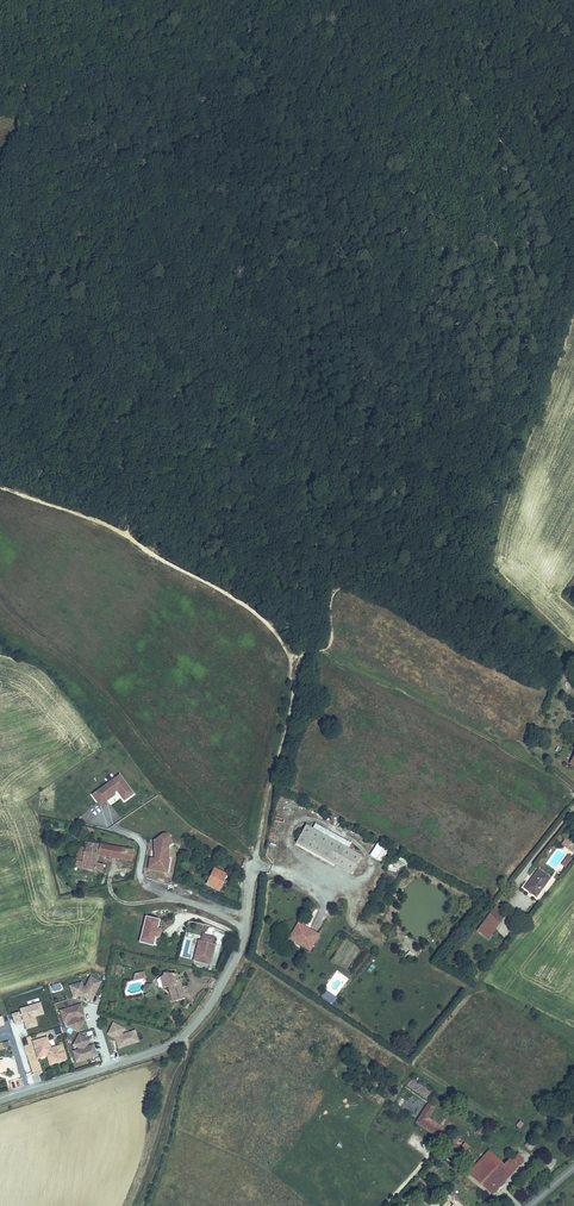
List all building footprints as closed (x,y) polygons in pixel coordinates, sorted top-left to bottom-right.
[(133,794),(119,775),(93,795),(100,805),(107,800),(105,798),(109,795),(111,798),(115,795),(115,791),(117,790),(124,800),(133,794)] [(306,825),(296,843),(351,873),(361,855),(306,825)] [(148,869),(161,871),(162,871),(163,866),(168,867),(169,859),(163,858),(162,850),(169,845),(173,842),(167,834),(164,836),(163,834),(154,841),(155,859),(150,858),(148,869)] [(561,844),(573,853),(573,851),(573,844),(566,838),(561,844)] [(370,855),(381,862),(389,850),(378,842),(370,855)] [(99,844),(87,843),(86,846),(84,862),(83,862),(77,861),(76,861),(75,867),(102,871),(103,864),(96,863),(98,855),(99,844)] [(131,861),(133,850),(99,844),(98,855),(131,861)] [(77,861),(83,862),(84,862),(86,846),(80,845),(77,861)] [(561,864),(565,868),(572,858),(568,856),(561,864)] [(207,884),(219,889),(226,875),(215,869),(207,884)] [(539,870),(525,888),(536,896),(541,890),(550,878),(539,870)] [(226,875),(219,889),(221,890),(228,875),(226,875)] [(495,906),(489,914),(500,922),(506,914),(495,906)] [(485,936),(487,932),(491,934),(500,922),(489,914),(477,930),(485,936)] [(146,917),(140,942),(153,945),(155,937),(157,928),(159,920),(146,917)] [(303,943),(302,944),(311,949),(319,935),(298,923),(291,936),(303,943)] [(214,937),(203,935),(201,942),(199,941),(194,961),(210,965),(215,945),(212,944),(214,937)] [(289,939),(301,946),(302,944),(303,943),(291,936),(289,939)] [(141,972),(135,974),(133,981),(146,978),(145,976),(142,976),(141,972)] [(164,973),(162,977),(160,977),(157,980),(159,987),(163,988),(168,987),(172,1002),(185,998),(181,984),(179,984),(178,980),(177,974),(164,973)] [(84,990),(82,983),(70,986),(74,998),(81,995),(91,1000),(101,982),(91,977),(84,990)] [(326,990),(322,998),(333,1004),(338,997),(326,990)] [(35,1003),(19,1008),(26,1030),(43,1025),(42,1019),(38,1020),(37,1017),(45,1015),(40,998),(34,1000),(35,1003)] [(81,1005),(61,1011),(64,1022),(71,1020),(68,1026),(78,1032),(82,1023),(81,1020),(77,1018),(84,1016),(81,1005)] [(11,1014),(14,1026),(22,1023),(19,1011),(11,1014)] [(120,1035),(124,1028),(113,1023),(108,1034),(115,1037),(118,1048),(138,1041),(135,1030),(120,1035)] [(77,1062),(97,1056),(94,1045),(86,1047),(89,1043),(87,1039),(79,1035),(74,1046),(80,1049),(74,1051),(77,1062)] [(33,1042),(37,1055),(46,1052),(50,1054),(53,1063),(66,1059),(62,1045),(51,1049),(47,1037),(33,1042)] [(53,1063),(50,1054),(46,1052),(37,1055),(38,1058),(47,1055),(50,1064),(53,1063)] [(373,1081),(370,1086),(377,1090),(380,1086),(373,1081)] [(416,1123),(431,1133),(437,1124),(428,1118),(434,1109),(428,1105),(416,1123)] [(437,1124),(431,1133),(438,1138),(444,1128),(437,1124)] [(482,1125),(477,1131),(481,1134),(486,1128),(482,1125)] [(455,1136),(451,1141),(456,1144),(460,1139),(455,1136)] [(531,1139),(525,1146),(530,1149),(535,1143),(531,1139)] [(456,1144),(451,1141),(449,1143),(454,1146),(453,1147),(467,1158),(470,1155),(469,1155),(464,1151),(469,1146),(464,1143),(460,1148),(455,1144),(456,1144)] [(464,1151),(469,1155),(473,1150),(469,1146),(464,1151)] [(489,1150),(468,1174),(492,1195),(523,1160),(523,1158),(518,1153),(511,1160),(502,1151),(496,1157),(489,1150)]
